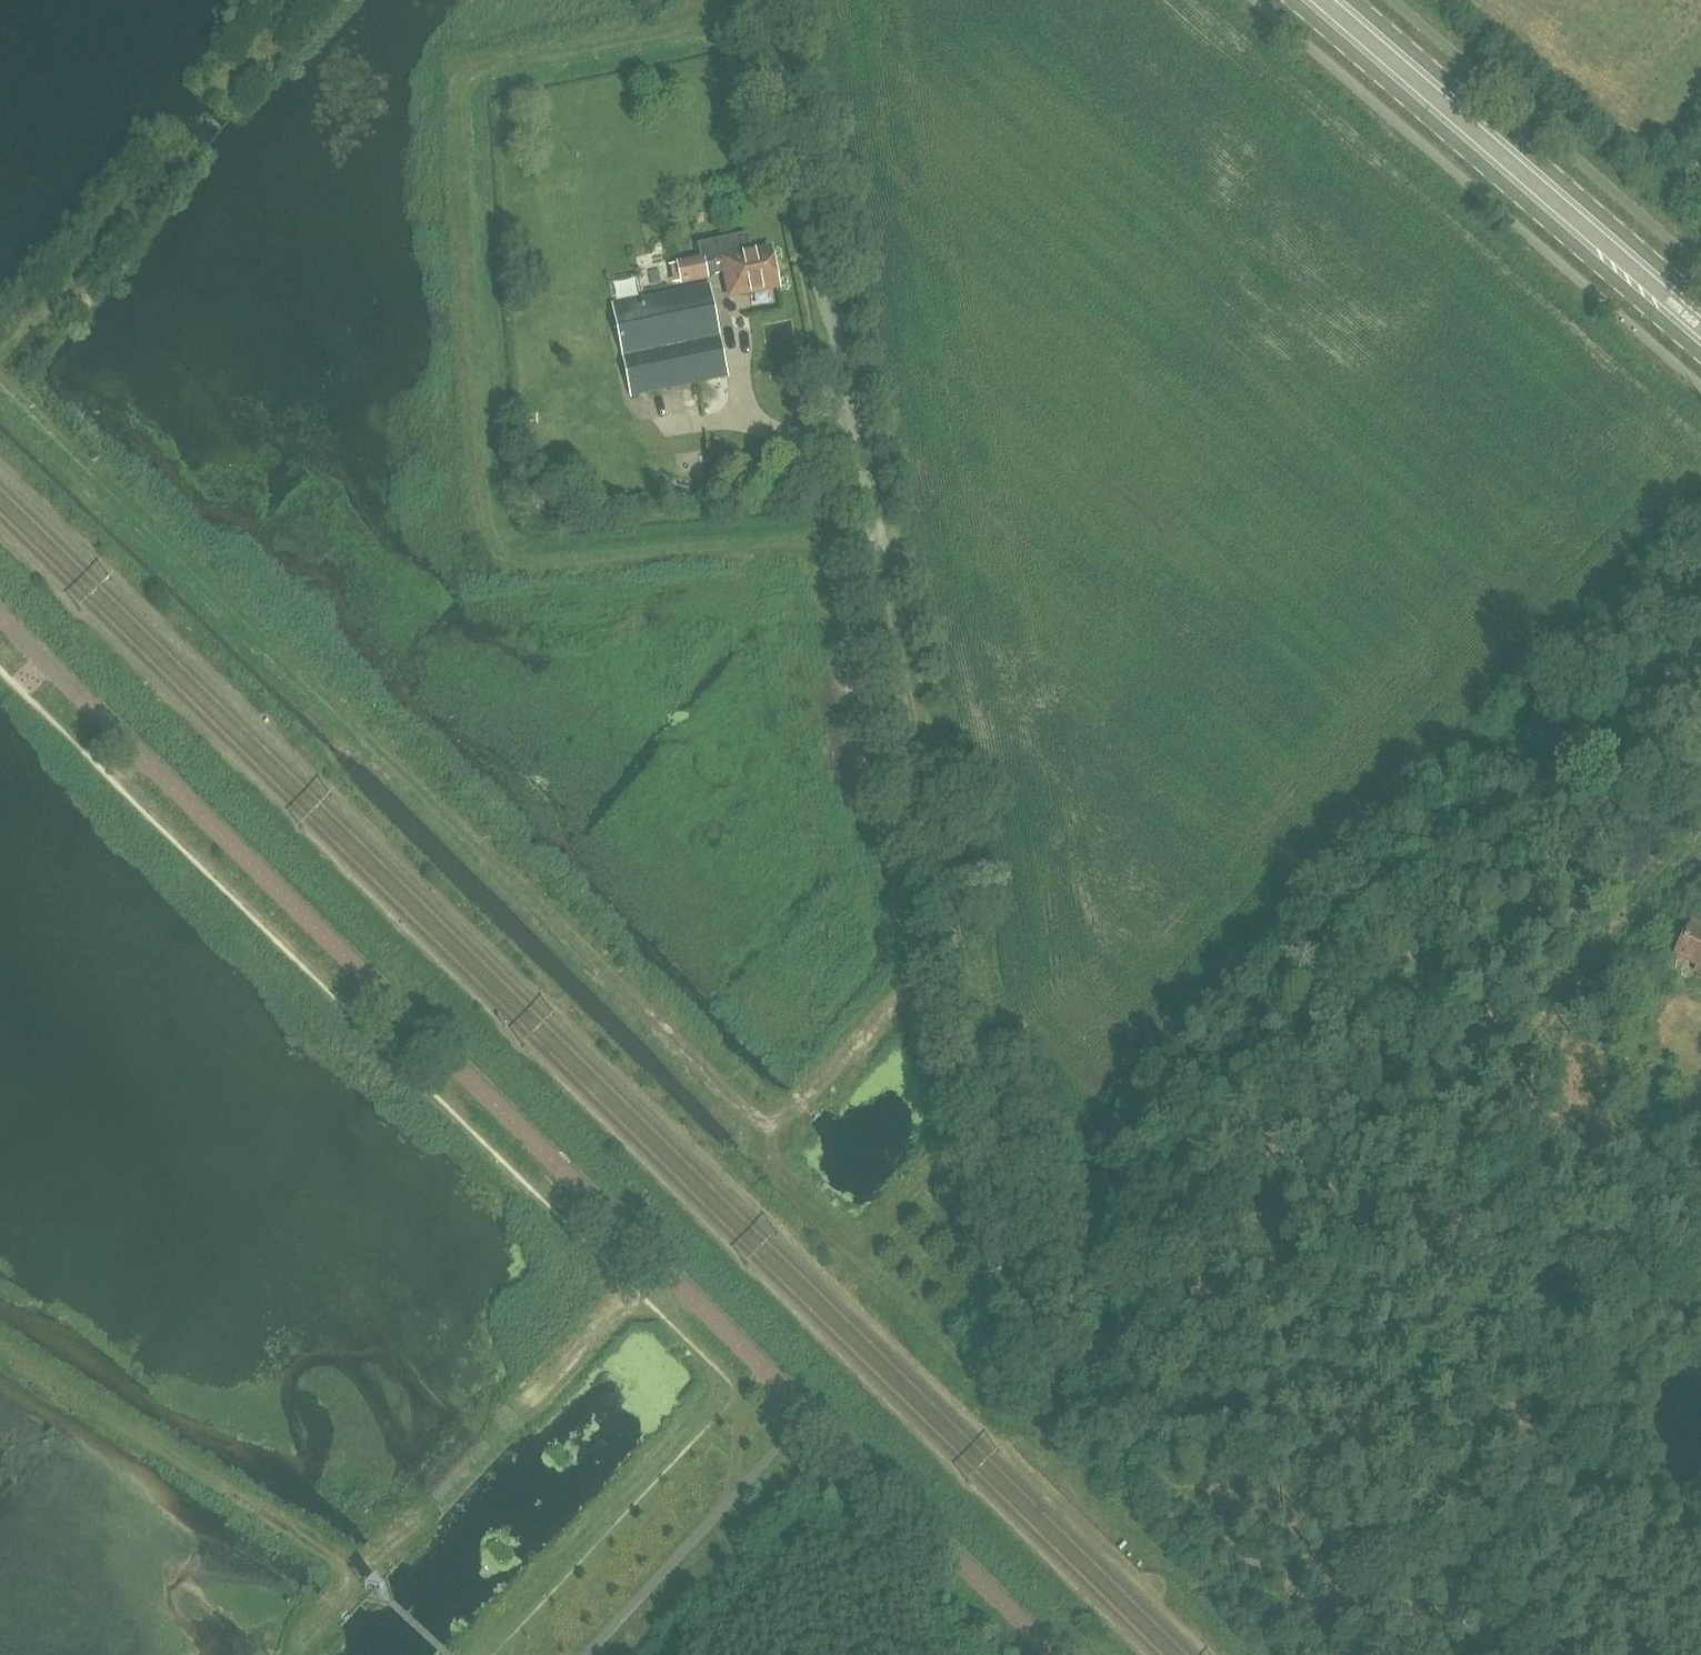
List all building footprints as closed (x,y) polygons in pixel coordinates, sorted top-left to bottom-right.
[(775,289),(767,249),(726,258),(706,263),(705,256),(688,259),(677,261),(681,285),(707,279),(710,279),(709,276),(729,272),(734,298),(775,289)] [(708,284),(613,305),(632,394),(701,379),(728,373),(708,284)] [(537,328),(524,329),(525,343),(538,342),(537,328)] [(526,408),(527,423),(537,422),(536,408),(526,408)] [(1695,971),(1700,974),(1700,926),(1692,922),(1676,953),(1698,965),(1695,971)]
